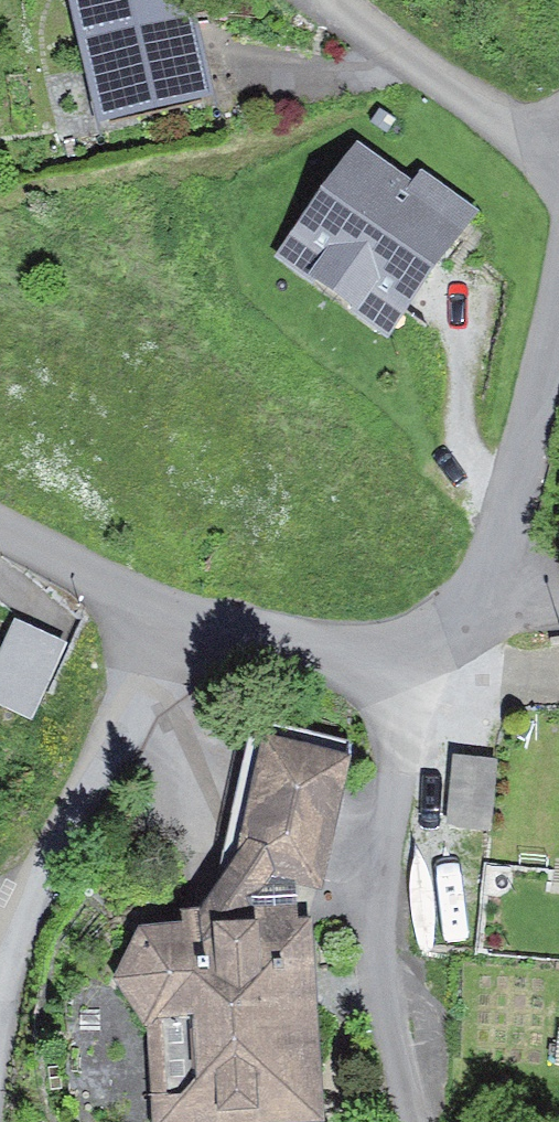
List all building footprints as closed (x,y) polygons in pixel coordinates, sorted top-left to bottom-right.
[(96,129),(216,100),(193,0),(65,0),(96,129)] [(379,112),(371,126),(387,136),(396,122),(379,112)] [(417,194),(357,152),(278,264),(395,345),(486,216),(430,176),(417,194)] [(0,619),(0,659),(14,625),(0,619)] [(14,625),(0,659),(0,708),(34,722),(66,646),(14,625)] [(135,934),(114,987),(146,1032),(152,1121),(324,1121),(311,916),(345,767),(264,748),(238,863),(201,917),(180,918),(181,931),(135,934)] [(498,762),(454,757),(446,829),(490,834),(498,762)] [(473,930),(477,903),(430,897),(426,924),(473,930)]
